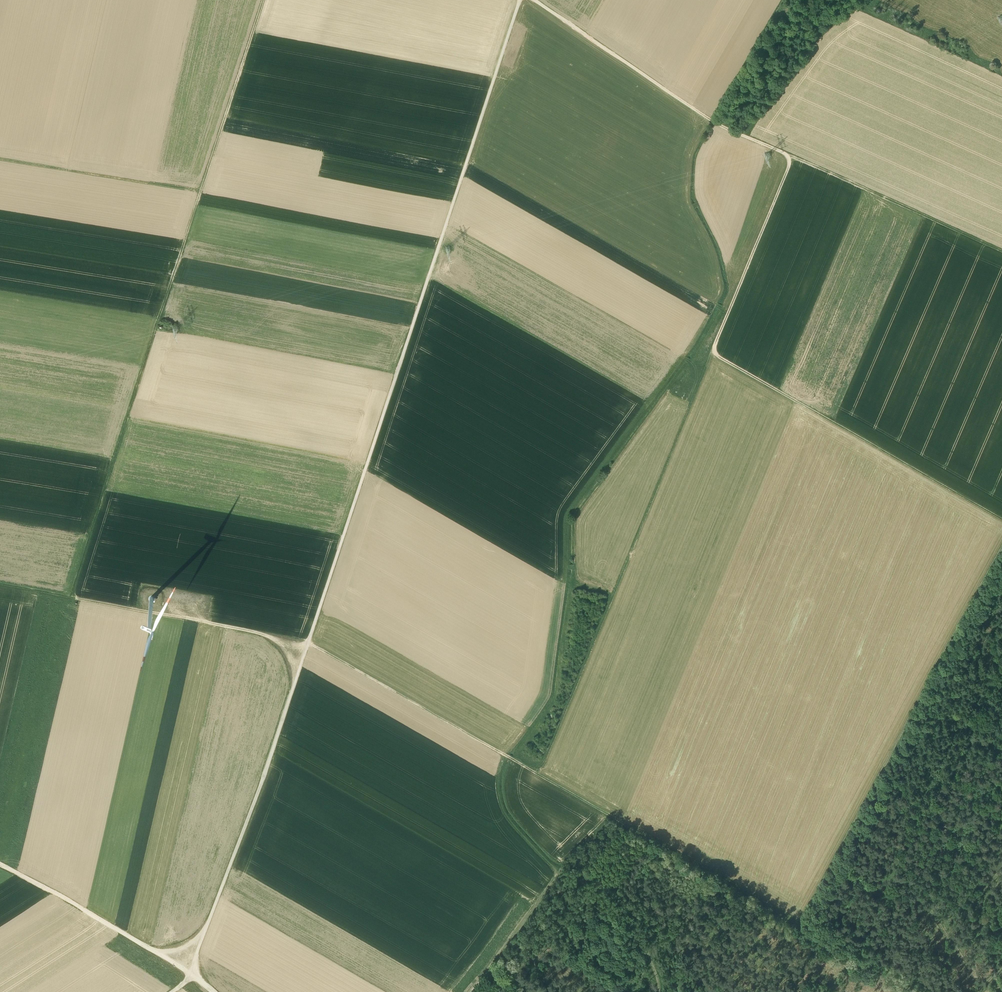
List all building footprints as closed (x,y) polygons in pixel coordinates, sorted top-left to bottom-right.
[(239,624),(241,616),(214,610),(212,619),(239,624)]
